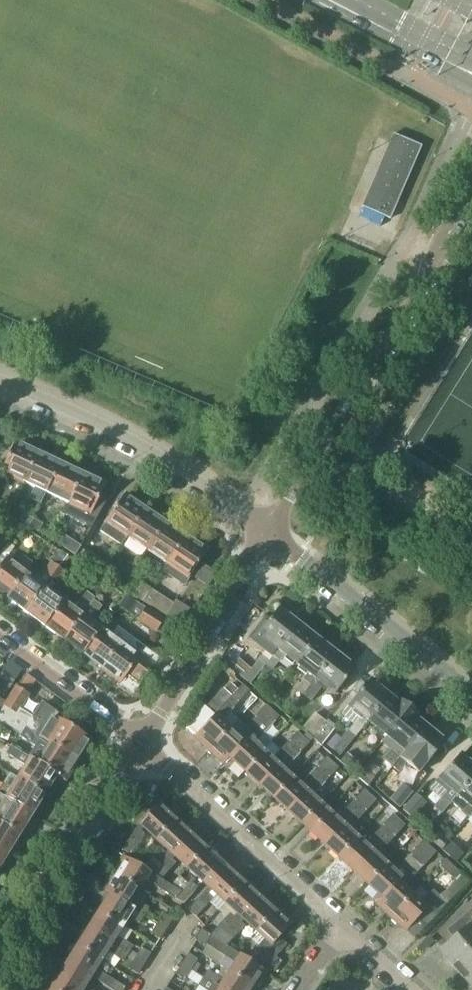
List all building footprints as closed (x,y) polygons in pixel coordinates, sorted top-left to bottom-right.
[(14,442),(1,472),(24,482),(37,453),(27,448),(29,446),(19,441),(17,444),(14,442)] [(37,453),(24,482),(34,487),(29,498),(41,503),(46,493),(60,464),(37,453)] [(60,464),(46,493),(68,503),(82,474),(60,464)] [(68,503),(62,516),(91,529),(109,496),(101,492),(105,485),(102,484),(103,481),(93,476),(92,479),(82,474),(68,503)] [(124,496),(100,531),(121,546),(127,537),(127,536),(145,510),(135,503),(137,501),(128,495),(126,497),(124,496)] [(145,510),(127,536),(127,537),(147,550),(165,523),(145,510)] [(19,520),(30,527),(34,518),(24,512),(19,520)] [(34,518),(30,527),(37,532),(43,525),(34,518)] [(165,523),(147,550),(167,564),(185,537),(165,523)] [(167,564),(163,571),(184,585),(206,551),(204,549),(206,547),(196,541),(195,543),(185,537),(167,564)] [(80,548),(70,541),(65,549),(75,555),(80,548)] [(0,566),(0,594),(7,599),(26,573),(32,564),(23,557),(17,566),(6,558),(0,566)] [(109,564),(98,557),(91,567),(102,574),(109,564)] [(26,573),(7,599),(26,613),(45,587),(50,580),(59,567),(51,561),(38,579),(37,581),(26,573)] [(45,587),(26,613),(45,627),(64,601),(52,592),(53,590),(66,572),(59,567),(50,580),(45,587)] [(122,588),(127,581),(118,575),(113,582),(122,588)] [(132,596),(142,602),(151,589),(141,583),(132,596)] [(174,603),(151,589),(142,602),(165,617),(174,603)] [(64,601),(45,627),(63,641),(83,615),(93,601),(94,599),(87,593),(76,608),(75,610),(64,601)] [(117,606),(137,620),(145,608),(125,595),(117,606)] [(83,615),(63,641),(82,655),(101,629),(91,622),(93,619),(102,607),(93,601),(83,615)] [(156,632),(164,620),(145,608),(137,620),(156,632)] [(258,660),(265,665),(297,624),(289,618),(291,615),(282,608),(280,611),(278,609),(266,624),(263,622),(257,630),(260,632),(258,634),(270,644),(258,660)] [(297,624),(265,665),(270,669),(272,670),(284,656),(296,665),(318,637),(307,628),(306,630),(297,624)] [(101,629),(82,655),(102,669),(126,635),(116,628),(110,636),(101,629)] [(158,659),(126,635),(102,669),(134,693),(158,659)] [(303,680),(296,689),(297,691),(303,695),(335,654),(327,647),(329,645),(318,637),(296,665),(307,674),(302,680),(303,680)] [(303,695),(299,700),(307,706),(323,687),(334,695),(355,669),(352,667),(354,665),(345,658),(343,660),(335,654),(303,695)] [(239,659),(231,668),(250,684),(257,675),(251,669),(239,659)] [(265,665),(259,672),(265,676),(270,669),(265,665)] [(4,698),(14,682),(1,673),(0,674),(0,695),(4,698)] [(354,725),(333,749),(340,756),(367,722),(388,696),(380,689),(382,687),(373,680),(371,682),(369,680),(348,706),(361,717),(354,725)] [(199,702),(183,720),(189,725),(186,728),(195,736),(194,737),(209,751),(230,728),(223,722),(239,703),(250,692),(243,686),(242,685),(238,690),(231,683),(225,690),(223,689),(206,708),(199,702)] [(0,713),(0,721),(3,723),(20,734),(26,728),(37,735),(35,738),(48,746),(50,743),(77,760),(90,739),(87,737),(88,736),(80,731),(79,733),(65,724),(67,721),(42,704),(33,718),(30,718),(29,716),(18,709),(28,694),(17,687),(6,704),(0,713)] [(388,696),(367,722),(385,737),(410,707),(399,699),(396,702),(388,696)] [(230,728),(209,751),(223,764),(272,711),(266,705),(244,728),(236,720),(230,728)] [(386,737),(381,743),(389,749),(382,759),(392,767),(425,726),(418,720),(421,716),(410,707),(385,737),(386,737)] [(272,711),(223,764),(227,767),(233,761),(245,772),(272,742),(263,734),(279,717),(272,711)] [(311,738),(325,721),(314,712),(301,729),(311,738)] [(325,721),(311,738),(321,746),(335,729),(325,721)] [(425,726),(392,767),(399,772),(407,763),(419,773),(426,765),(428,766),(434,759),(432,757),(444,742),(442,740),(444,738),(435,731),(433,733),(425,726)] [(20,734),(19,737),(35,747),(28,758),(30,759),(37,763),(56,776),(55,776),(58,778),(59,777),(63,780),(77,760),(50,743),(48,746),(35,738),(37,735),(26,728),(20,734)] [(272,742),(245,772),(259,785),(303,737),(297,732),(280,750),(272,742)] [(303,737),(259,785),(272,797),(292,777),(284,770),(309,743),(303,737)] [(10,746),(5,754),(20,763),(25,766),(18,778),(44,795),(55,776),(56,776),(37,763),(30,759),(28,758),(25,755),(10,746)] [(349,770),(357,762),(347,753),(340,762),(349,770)] [(434,808),(441,813),(451,802),(471,778),(471,766),(470,764),(471,762),(464,754),(462,757),(459,755),(435,783),(447,793),(434,808)] [(292,777),(272,797),(287,811),(332,762),(326,757),(324,759),(315,769),(314,768),(300,784),(292,777)] [(332,762),(287,811),(302,824),(309,817),(313,821),(318,814),(322,818),(329,810),(322,803),(313,796),(325,783),(338,768),(332,762)] [(362,767),(355,775),(368,786),(375,777),(362,767)] [(32,814),(44,795),(18,778),(10,774),(3,785),(0,784),(0,795),(32,814)] [(451,802),(469,818),(471,815),(471,778),(451,802)] [(399,808),(413,792),(402,783),(389,799),(399,808)] [(309,817),(302,824),(310,831),(324,845),(370,795),(364,790),(338,818),(329,810),(322,818),(318,814),(313,821),(309,817)] [(415,794),(402,810),(412,818),(425,803),(415,794)] [(21,836),(28,825),(26,824),(32,814),(0,795),(0,823),(21,836)] [(370,795),(324,845),(338,858),(358,837),(350,829),(358,820),(376,800),(370,795)] [(134,832),(122,849),(131,855),(145,835),(141,831),(143,829),(155,840),(175,818),(159,803),(134,832)] [(358,837),(338,858),(352,870),(399,820),(393,814),(374,834),(365,844),(361,839),(358,837)] [(154,856),(145,866),(155,872),(191,832),(175,818),(155,840),(167,851),(165,853),(161,850),(155,857),(154,856)] [(399,820),(352,870),(366,883),(386,862),(378,855),(405,825),(399,820)] [(7,855),(12,846),(14,848),(21,836),(0,823),(0,850),(7,855)] [(155,872),(153,875),(161,880),(162,878),(176,863),(174,861),(176,859),(186,868),(207,846),(191,832),(155,872)] [(438,834),(437,833),(431,840),(441,849),(448,842),(438,834)] [(386,862),(366,883),(379,895),(373,901),(377,905),(410,869),(410,868),(416,862),(430,846),(423,840),(395,870),(392,868),(386,862)] [(456,862),(462,855),(448,842),(441,849),(456,862)] [(180,892),(174,899),(184,904),(203,883),(210,875),(213,878),(218,871),(221,874),(228,866),(223,861),(207,846),(186,868),(198,879),(196,882),(193,878),(180,892)] [(436,852),(430,846),(416,862),(422,867),(436,852)] [(123,856),(114,872),(139,888),(144,880),(174,899),(180,892),(161,880),(153,875),(123,856)] [(445,859),(439,866),(453,880),(460,873),(445,859)] [(208,888),(188,910),(196,917),(209,902),(218,910),(224,902),(244,881),(228,866),(221,874),(218,871),(213,878),(210,875),(203,883),(208,888)] [(410,869),(377,905),(391,917),(412,895),(404,887),(412,878),(416,874),(410,869)] [(114,872),(103,889),(145,915),(150,908),(145,905),(134,898),(139,888),(114,872)] [(412,895),(391,917),(406,931),(414,939),(447,903),(448,903),(468,882),(461,875),(455,881),(446,891),(439,895),(433,890),(429,893),(428,894),(420,886),(412,895)] [(226,917),(210,935),(218,941),(260,895),(244,881),(224,902),(233,910),(226,917)] [(107,899),(100,911),(124,926),(129,917),(139,924),(145,915),(103,889),(100,894),(107,899)] [(260,895),(218,941),(226,946),(245,926),(241,923),(244,920),(256,931),(275,909),(260,895)] [(263,940),(249,955),(275,972),(282,962),(275,957),(286,945),(279,938),(291,924),(275,909),(256,931),(255,933),(263,940)] [(440,949),(455,966),(453,967),(463,979),(465,978),(471,985),(470,987),(471,989),(471,988),(471,910),(449,929),(449,930),(449,931),(449,932),(454,937),(440,949)] [(100,911),(88,929),(128,954),(133,946),(117,936),(124,926),(100,911)] [(158,923),(167,929),(173,919),(164,913),(162,915),(158,923)] [(151,934),(160,940),(167,929),(158,923),(152,932),(151,934)] [(88,929),(78,945),(103,960),(108,952),(123,962),(128,954),(88,929)] [(201,929),(194,940),(196,941),(204,946),(205,944),(212,948),(229,959),(223,968),(255,989),(266,972),(226,946),(218,941),(210,935),(201,929)] [(68,962),(78,969),(75,974),(78,976),(75,982),(85,988),(92,977),(112,989),(124,989),(125,988),(97,970),(103,960),(78,945),(68,962)] [(135,958),(144,964),(150,954),(141,948),(135,958)] [(188,954),(181,964),(191,970),(196,962),(197,960),(188,954)] [(144,964),(135,958),(128,969),(138,974),(144,964)] [(51,989),(52,989),(89,989),(85,988),(75,982),(78,976),(75,974),(78,969),(68,962),(61,973),(51,989)] [(181,964),(175,974),(185,980),(191,970),(181,964)] [(202,979),(220,989),(254,989),(255,989),(223,968),(218,977),(208,970),(202,979)] [(198,986),(205,989),(220,989),(202,979),(198,986)]
